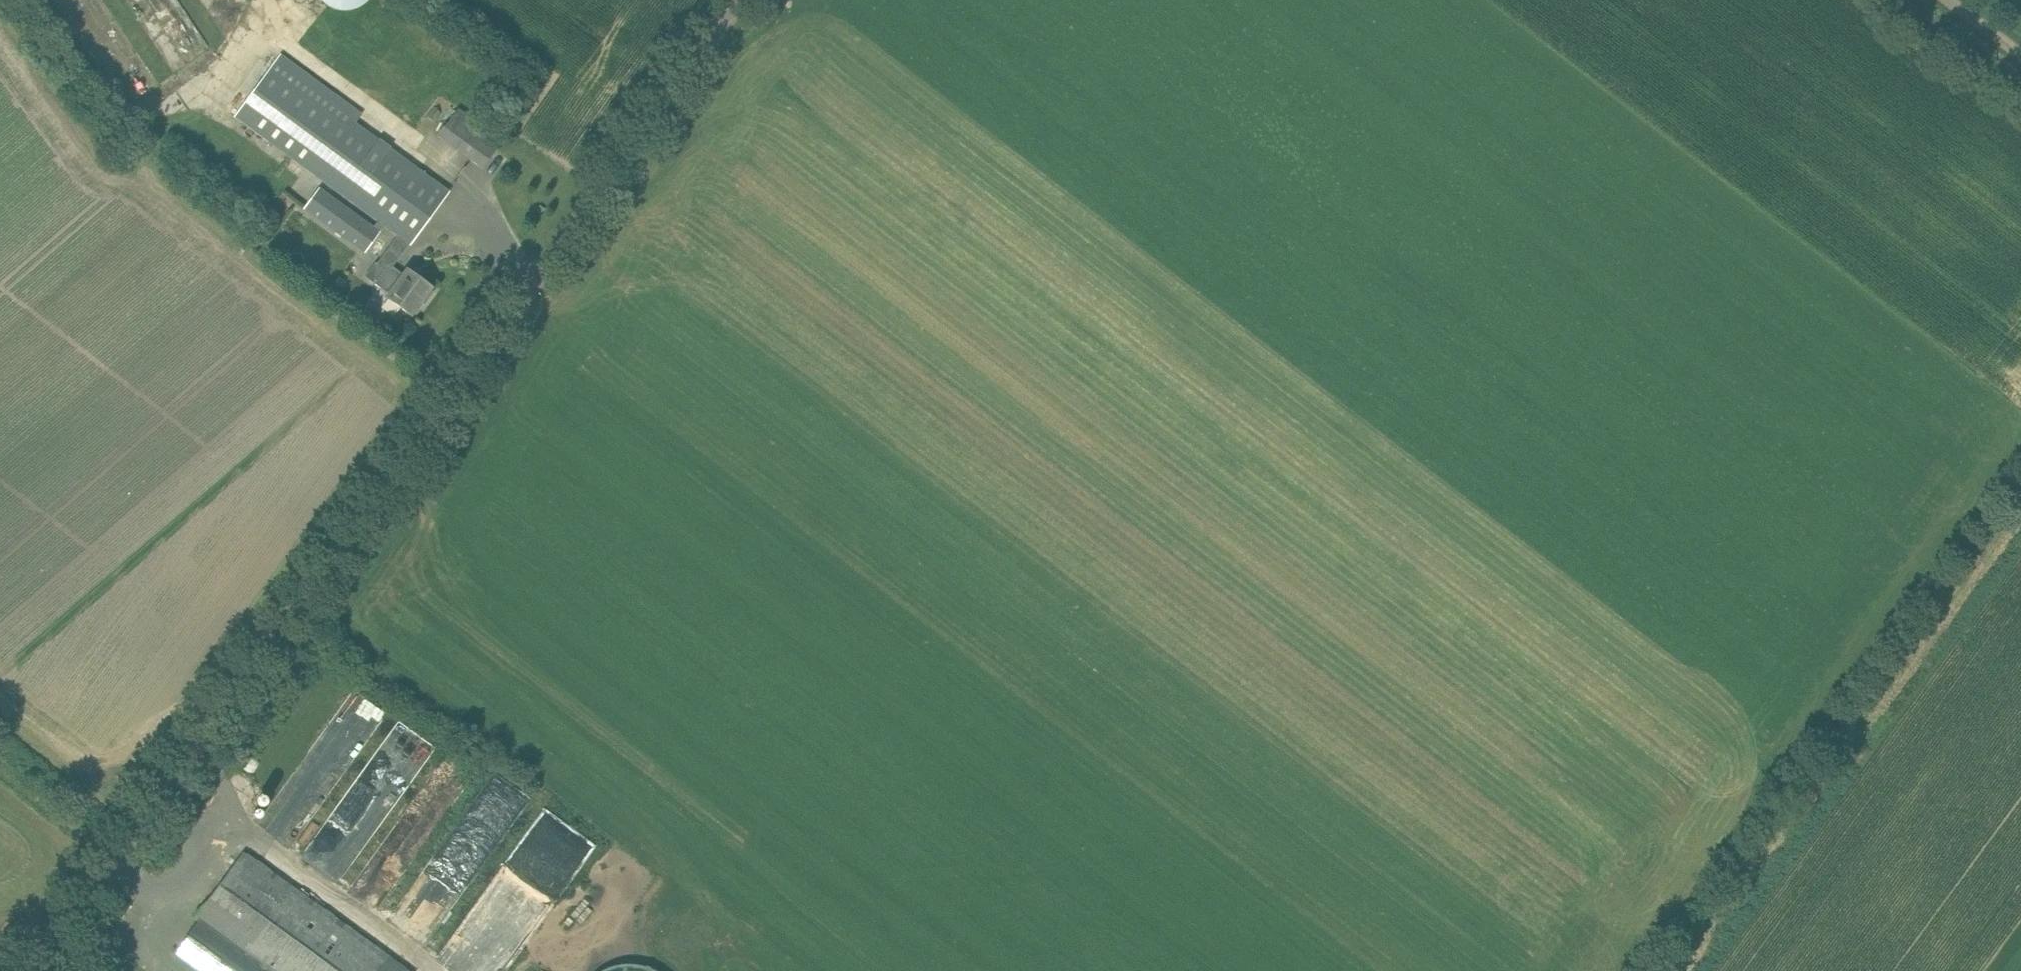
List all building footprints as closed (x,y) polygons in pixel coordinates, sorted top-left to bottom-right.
[(324,1),(329,5),(335,9),(337,9),(346,10),(352,10),(354,9),(358,8),(362,6),(367,2),(369,0),(323,0),(324,1)] [(281,53),(236,116),(325,182),(305,210),(364,253),(385,225),(398,235),(378,262),(384,267),(389,271),(449,191),(356,123),(362,115),(281,53)] [(439,134),(482,166),(501,140),(458,108),(439,134)] [(421,301),(424,303),(433,292),(429,290),(431,287),(407,270),(400,279),(389,271),(384,267),(382,269),(372,283),(389,295),(387,297),(411,314),(421,301)] [(353,691),(337,718),(368,736),(384,709),(353,691)] [(402,794),(437,747),(404,722),(372,764),(398,784),(395,789),(402,794)] [(260,863),(243,851),(196,917),(199,920),(176,953),(201,970),(409,970),(260,863)]
